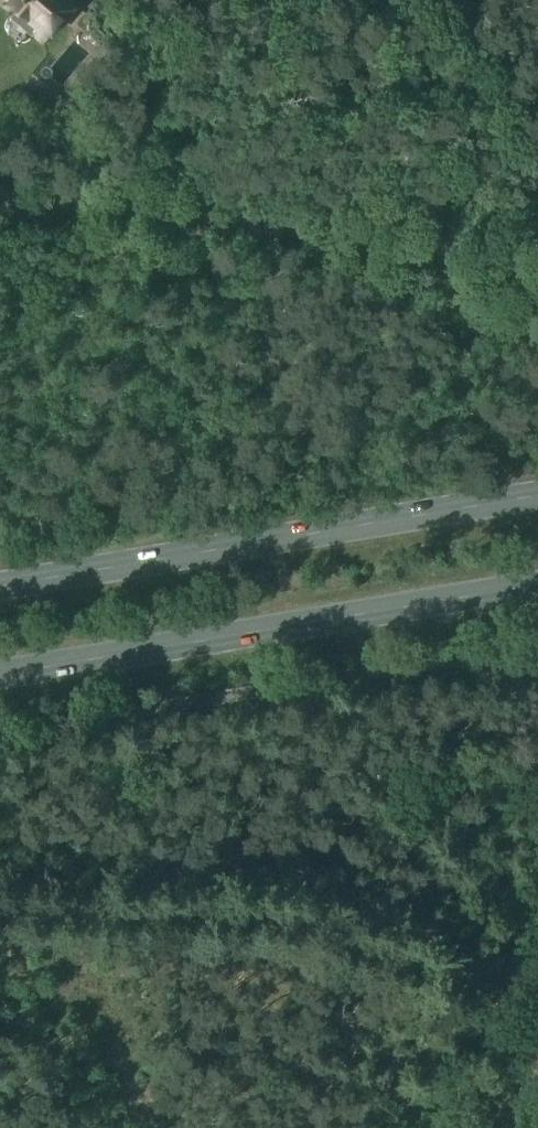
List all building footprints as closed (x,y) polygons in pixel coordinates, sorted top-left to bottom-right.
[(11,1),(8,5),(48,38),(76,3),(72,0),(9,0),(11,1)]
